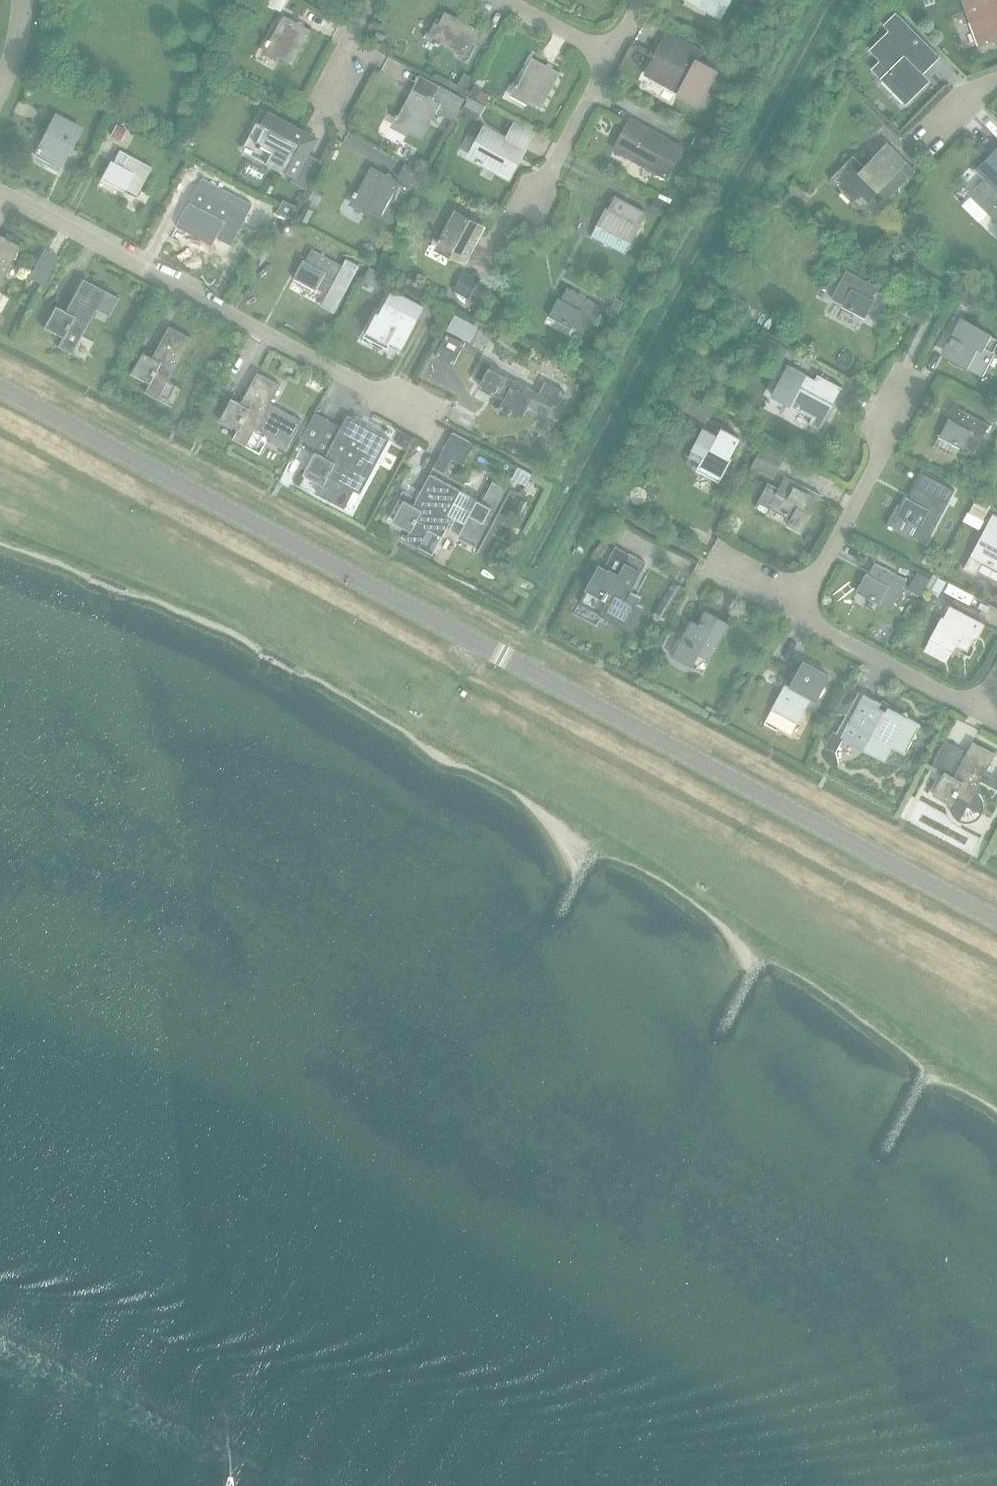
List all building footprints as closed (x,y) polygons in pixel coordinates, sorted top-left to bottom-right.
[(281,11),(287,0),(261,0),(281,11)] [(708,10),(709,8),(721,14),(728,0),(689,0),(708,10)] [(981,44),(996,38),(996,0),(965,0),(981,44)] [(480,30),(445,11),(430,39),(465,58),(480,30)] [(931,64),(910,43),(918,35),(896,12),(884,23),(891,30),(871,50),(891,70),(883,78),(906,102),(928,80),(921,73),(931,64)] [(312,30),(283,14),(265,49),(293,65),(312,30)] [(486,39),(481,47),(489,52),(494,43),(486,39)] [(716,71),(697,61),(703,50),(691,43),(685,54),(665,44),(659,55),(656,54),(645,75),(668,87),(678,93),(694,102),(701,89),(705,91),(716,71)] [(560,72),(532,57),(513,92),(541,107),(560,72)] [(732,65),(726,75),(733,79),(739,69),(732,65)] [(464,72),(458,83),(466,88),(472,77),(464,72)] [(439,86),(432,99),(413,89),(394,124),(422,140),(437,113),(453,122),(465,100),(439,86)] [(472,95),(483,102),(487,94),(476,88),(472,95)] [(485,105),(467,95),(465,99),(467,100),(461,111),(477,120),(485,105)] [(316,137),(302,130),(266,111),(259,124),(256,122),(255,124),(259,125),(251,140),(257,143),(256,144),(259,146),(253,156),(293,177),(291,181),(306,189),(321,160),(308,154),(316,137)] [(34,155),(50,163),(48,167),(58,172),(71,146),(72,147),(82,130),(54,115),(45,133),(34,155)] [(682,147),(650,130),(629,118),(613,148),(666,177),(682,147)] [(109,135),(124,143),(130,130),(116,123),(109,135)] [(522,147),(486,128),(472,156),(507,175),(522,147)] [(700,155),(701,155),(708,141),(697,134),(687,152),(698,159),(700,155)] [(916,170),(904,159),(889,144),(874,159),(873,158),(865,166),(853,154),(830,177),(841,188),(840,189),(841,190),(843,189),(852,198),(860,190),(868,198),(876,190),(877,190),(878,189),(887,198),(916,170)] [(119,150),(113,161),(110,160),(100,178),(124,191),(124,189),(136,195),(151,167),(119,150)] [(993,157),(991,155),(977,169),(985,178),(969,194),(996,221),(996,153),(993,157)] [(400,182),(371,166),(352,201),(381,217),(400,182)] [(405,180),(418,186),(425,172),(421,171),(419,175),(409,170),(405,180)] [(231,194),(225,206),(199,192),(193,204),(190,202),(180,221),(204,233),(205,232),(231,246),(252,205),(231,194)] [(624,253),(631,240),(646,212),(614,195),(608,207),(606,205),(590,235),(624,253)] [(649,209),(661,215),(666,205),(653,200),(649,209)] [(288,202),(284,211),(291,215),(295,206),(288,202)] [(304,207),(298,218),(307,223),(313,212),(304,207)] [(484,226),(456,211),(437,246),(465,261),(484,226)] [(283,223),(281,229),(283,234),(288,236),(294,234),(296,228),(293,223),(288,221),(283,223)] [(20,247),(0,236),(0,285),(20,247)] [(837,253),(849,259),(854,251),(841,244),(841,245),(836,243),(832,249),(838,252),(837,253)] [(301,262),(293,279),(315,290),(316,289),(328,295),(322,306),(335,313),(360,266),(346,259),(343,266),(312,250),(301,245),(294,258),(301,262)] [(58,257),(44,250),(29,279),(42,286),(58,257)] [(378,289),(386,273),(370,265),(362,281),(378,289)] [(831,298),(842,303),(841,306),(864,318),(874,299),(872,298),(878,286),(846,269),(831,298)] [(464,270),(453,290),(482,306),(492,287),(479,280),(479,279),(464,270)] [(71,353),(81,336),(95,309),(108,316),(117,299),(82,280),(66,308),(76,313),(74,317),(55,307),(44,328),(63,338),(58,346),(71,353)] [(567,286),(560,298),(558,296),(548,315),(571,328),(572,326),(584,332),(599,304),(567,286)] [(402,347),(424,305),(392,288),(379,313),(377,312),(366,331),(389,343),(390,341),(402,347)] [(616,297),(610,309),(612,316),(615,317),(623,301),(616,297)] [(478,326),(454,314),(446,329),(470,342),(478,326)] [(212,349),(160,321),(139,361),(190,388),(212,349)] [(992,351),(996,343),(996,339),(963,321),(946,352),(965,363),(964,366),(982,376),(994,353),(992,351)] [(435,355),(453,364),(464,343),(447,334),(435,355)] [(499,408),(520,419),(532,397),(555,410),(565,391),(545,381),(539,393),(525,385),(489,365),(491,362),(484,358),(475,376),(482,379),(479,385),(504,399),(499,408)] [(813,417),(809,424),(820,430),(834,404),(831,402),(839,386),(842,388),(843,387),(817,373),(817,374),(818,375),(816,379),(786,363),(771,393),(790,403),(789,405),(813,417)] [(248,446),(257,429),(280,385),(257,373),(240,405),(231,400),(221,420),(239,430),(234,439),(248,446)] [(950,419),(948,418),(938,436),(962,449),(963,446),(974,452),(989,424),(957,407),(950,419)] [(314,413),(297,446),(311,453),(328,421),(314,413)] [(315,454),(304,475),(322,484),(318,495),(344,510),(351,497),(370,507),(404,443),(350,413),(325,460),(315,454)] [(685,460),(722,478),(743,435),(719,425),(716,433),(702,425),(685,460)] [(442,453),(434,468),(444,474),(452,460),(462,465),(473,444),(453,433),(442,453)] [(752,465),(773,476),(784,454),(764,443),(752,465)] [(977,474),(966,465),(958,474),(969,483),(977,474)] [(906,497),(896,515),(918,527),(914,535),(926,542),(947,504),(955,490),(923,472),(915,486),(909,498),(906,497)] [(465,494),(430,475),(417,499),(402,491),(398,499),(403,502),(393,521),(410,531),(406,539),(419,546),(428,530),(440,536),(451,517),(453,518),(465,494)] [(752,494),(758,483),(747,478),(742,488),(752,494)] [(768,514),(771,508),(790,519),(787,525),(800,532),(819,495),(788,478),(781,490),(767,482),(754,507),(768,514)] [(465,525),(460,534),(479,545),(476,550),(478,550),(512,487),(511,486),(508,491),(495,484),(484,505),(465,494),(453,518),(465,525)] [(967,512),(963,521),(979,530),(984,521),(983,521),(991,505),(977,498),(969,513),(967,512)] [(963,567),(975,574),(982,561),(996,570),(996,515),(993,513),(987,525),(963,567)] [(952,536),(942,531),(938,539),(948,545),(952,536)] [(959,531),(950,550),(959,554),(968,536),(959,531)] [(579,601),(630,629),(646,599),(630,590),(645,563),(615,547),(604,568),(599,565),(579,601)] [(868,574),(866,573),(856,591),(879,603),(880,601),(891,608),(906,580),(874,563),(868,574)] [(919,574),(911,590),(922,595),(930,579),(919,574)] [(940,594),(947,581),(938,576),(931,589),(940,594)] [(673,581),(653,615),(664,622),(685,587),(673,581)] [(944,617),(941,615),(931,633),(953,646),(954,643),(967,652),(982,622),(987,615),(953,596),(949,605),(944,617)] [(696,627),(689,623),(673,653),(705,670),(730,624),(705,610),(696,627)] [(795,675),(790,673),(771,709),(797,723),(811,698),(816,701),(829,676),(802,662),(795,675)] [(846,744),(850,743),(851,741),(871,752),(874,746),(890,754),(894,747),(905,753),(920,724),(862,693),(840,735),(845,738),(844,739),(846,744)] [(943,773),(932,794),(950,804),(951,810),(955,816),(959,820),(966,808),(980,815),(980,814),(981,813),(982,812),(982,811),(983,810),(983,808),(983,807),(983,806),(983,805),(983,803),(983,802),(983,801),(983,800),(982,798),(982,797),(981,796),(980,795),(980,794),(979,793),(978,792),(977,791),(975,790),(991,761),(995,754),(973,741),(969,750),(953,778),(943,773)]
